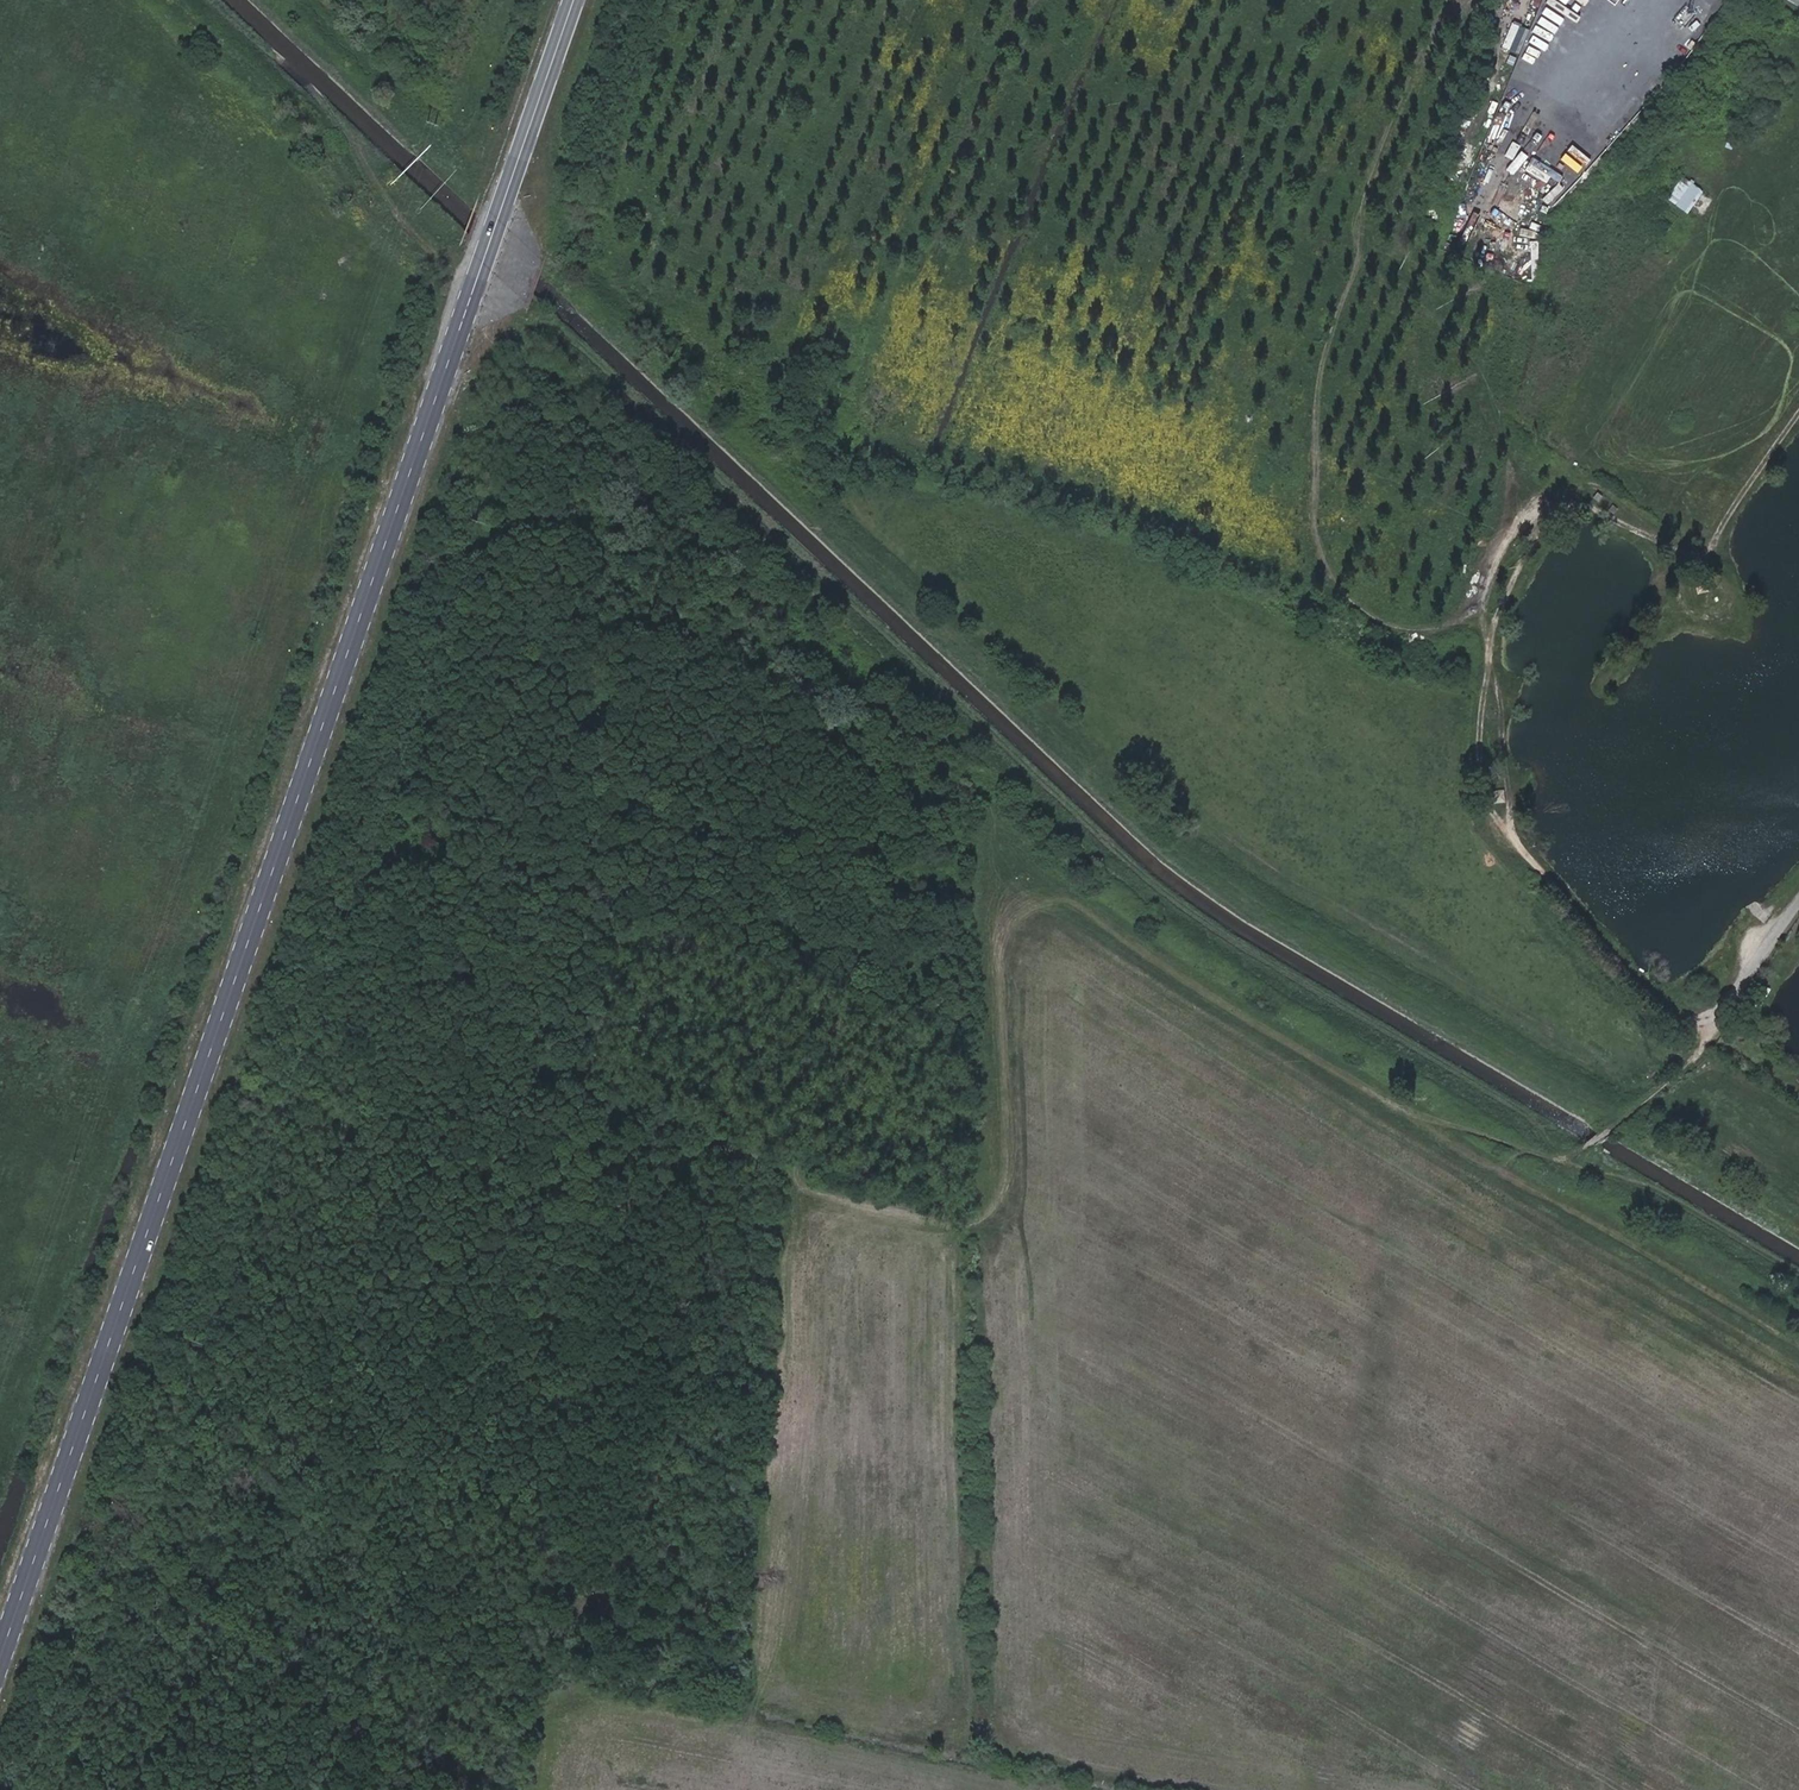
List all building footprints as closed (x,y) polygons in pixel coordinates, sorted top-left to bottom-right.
[(1514,22),(1503,45),(1518,53),(1530,29),(1514,22)] [(1668,199),(1691,212),(1705,187),(1683,174),(1668,199)] [(1707,591),(1706,584),(1697,585),(1698,592),(1707,591)]
